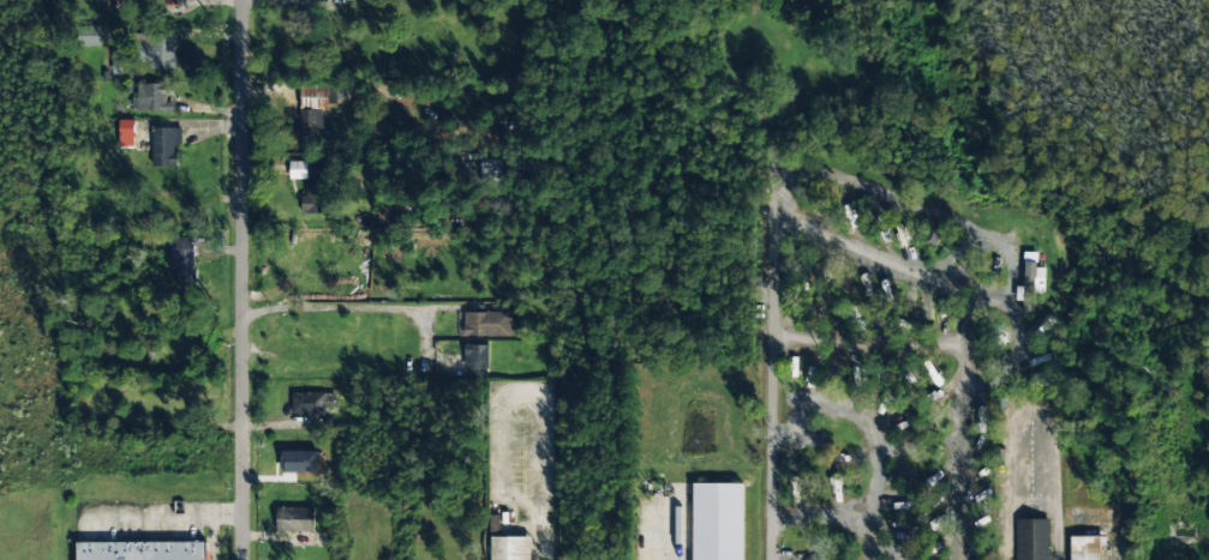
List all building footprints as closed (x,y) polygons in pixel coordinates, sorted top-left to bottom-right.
[(329,0),(315,0),(315,9),(329,9),(329,0)] [(99,47),(100,27),(77,27),(76,46),(99,47)] [(112,74),(123,75),(124,53),(112,53),(112,74)] [(131,98),(131,110),(173,111),(173,100),(172,100),(172,85),(137,83),(137,98),(131,98)] [(296,138),(322,137),(322,109),(327,109),(327,87),(301,88),(301,126),(296,127),(296,138)] [(133,121),(118,120),(118,147),(133,147),(133,121)] [(176,156),(177,128),(154,128),(154,156),(176,156)] [(289,180),(324,181),(324,163),(289,162),(289,180)] [(301,213),(325,214),(326,185),(301,185),(301,213)] [(172,284),(194,284),(195,238),(173,238),(172,284)] [(1045,269),(1035,268),(1035,263),(1024,262),(1023,287),(1016,287),(1015,301),(1021,301),(1021,312),(1033,312),(1034,293),(1044,293),(1045,269)] [(460,313),(460,337),(514,337),(514,312),(460,313)] [(488,346),(464,345),(464,369),(488,369),(488,346)] [(292,416),(325,415),(324,403),(335,402),(335,392),(327,392),(326,383),(318,383),(318,393),(292,393),(292,416)] [(317,451),(281,452),(281,473),(318,473),(317,451)] [(692,484),(691,559),(742,559),(743,485),(692,484)] [(313,508),(277,507),(276,532),(313,533),(313,508)] [(1049,519),(1014,520),(1015,559),(1050,559),(1049,519)] [(490,537),(489,559),(530,559),(530,537),(490,537)] [(1069,537),(1069,559),(1101,559),(1101,546),(1105,546),(1105,537),(1069,537)]
